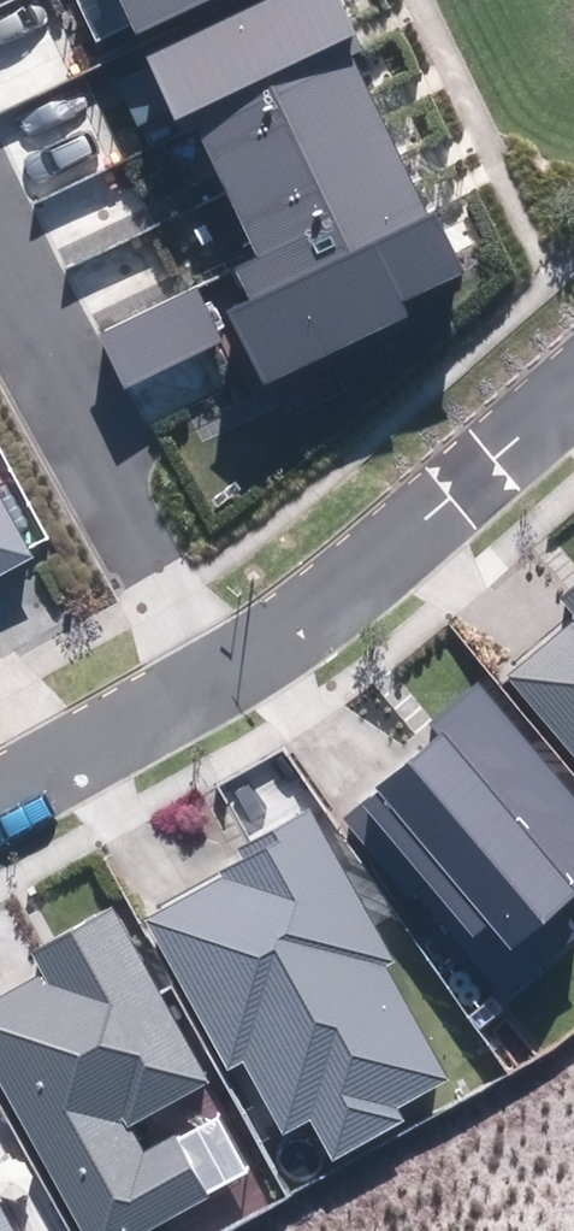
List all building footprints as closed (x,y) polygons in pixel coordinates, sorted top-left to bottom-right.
[(134,34),(208,0),(75,0),(94,40),(129,24),(134,34)] [(174,120),(189,113),(258,256),(235,267),(250,298),(225,311),(261,386),(409,315),(402,299),(468,267),(440,208),(428,213),(345,41),(359,35),(343,0),(263,0),(144,57),(174,120)] [(124,389),(222,342),(195,287),(98,334),(124,389)] [(37,554),(0,488),(0,574),(37,554)] [(560,596),(573,613),(573,584),(560,596)] [(573,757),(573,623),(508,679),(573,757)] [(511,948),(573,894),(573,786),(481,680),(430,725),(439,735),(346,816),(415,894),(429,882),(474,934),(488,922),(511,948)] [(310,1119),(333,1161),(403,1124),(394,1108),(448,1079),(386,966),(395,962),(311,808),(236,848),(242,859),(222,870),(225,875),(143,920),(226,1072),(244,1062),(283,1134),(310,1119)] [(81,1230),(149,1230),(209,1198),(173,1133),(145,1148),(132,1124),(207,1084),(109,905),(30,948),(45,976),(0,1000),(0,1083),(81,1230)] [(0,1201),(0,1230),(16,1230),(0,1201)]
